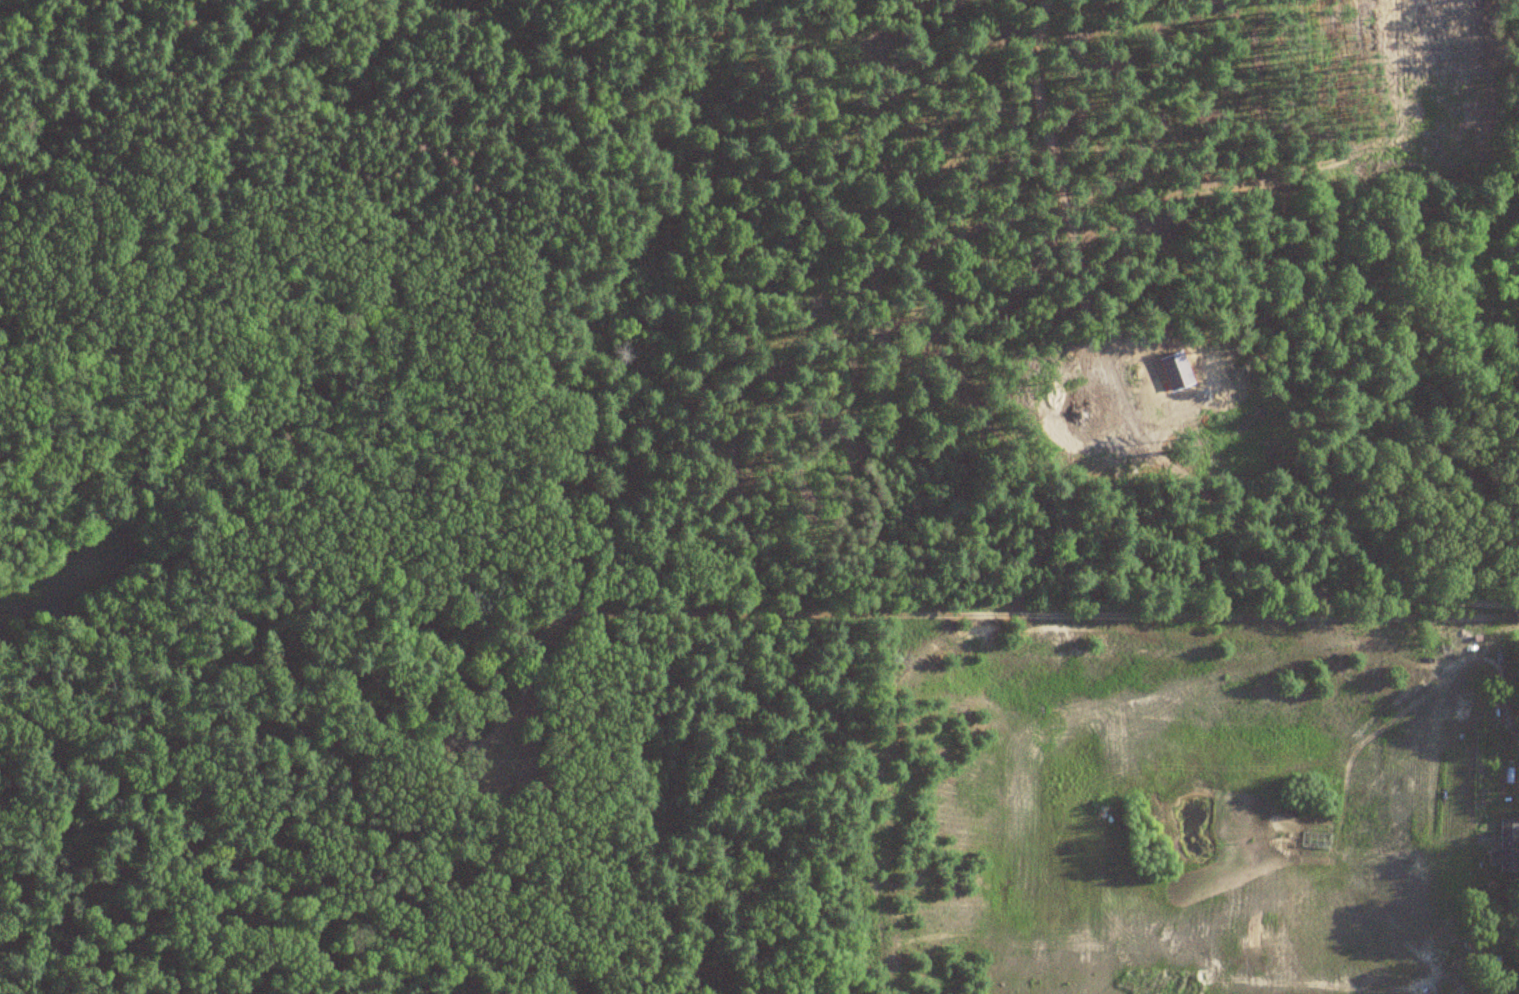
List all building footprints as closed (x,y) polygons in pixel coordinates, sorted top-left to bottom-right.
[(1498,850),(1487,850),(1487,865),(1498,865),(1498,871),(1517,871),(1517,817),(1498,817),(1498,850)]
